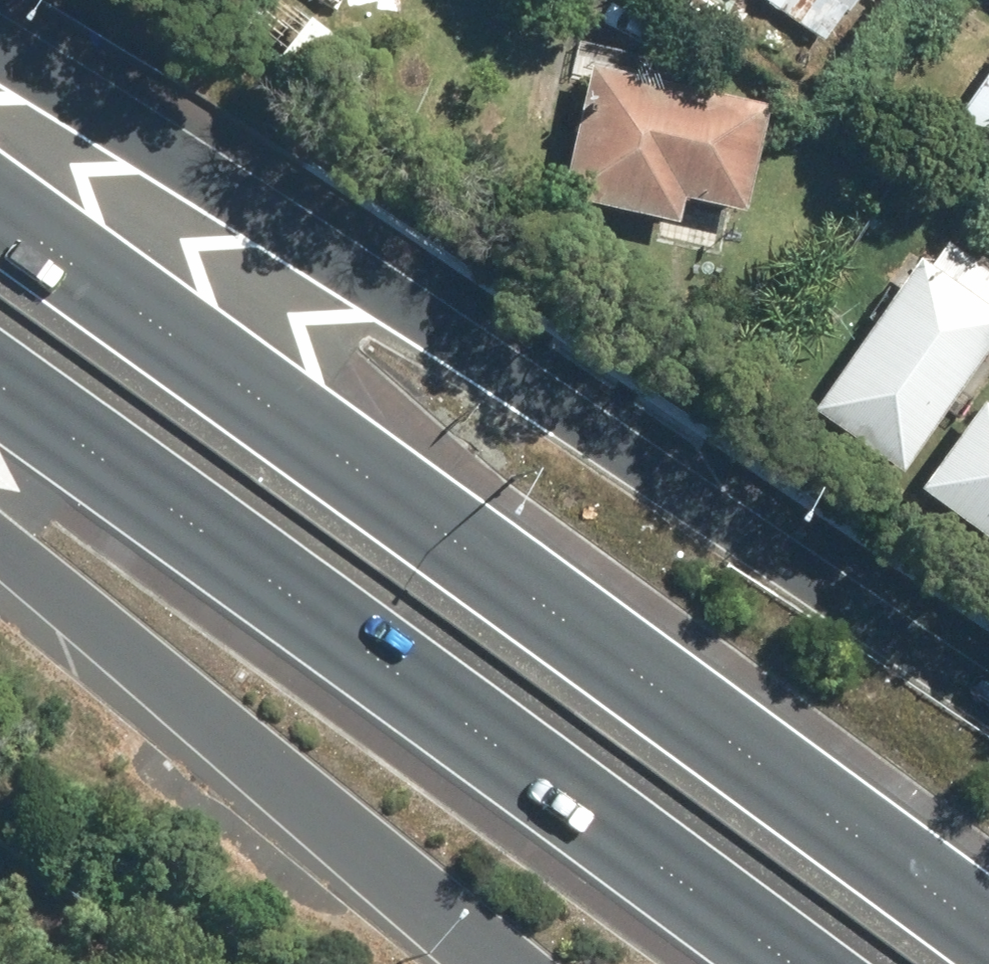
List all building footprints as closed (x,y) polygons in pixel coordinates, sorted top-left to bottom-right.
[(852,0),(760,0),(820,44),(852,0)] [(943,144),(988,174),(988,73),(943,144)] [(761,114),(589,79),(567,186),(739,221),(761,114)] [(988,344),(988,315),(907,260),(802,416),(897,480),(988,344)] [(919,488),(988,536),(988,420),(974,410),(919,488)]
